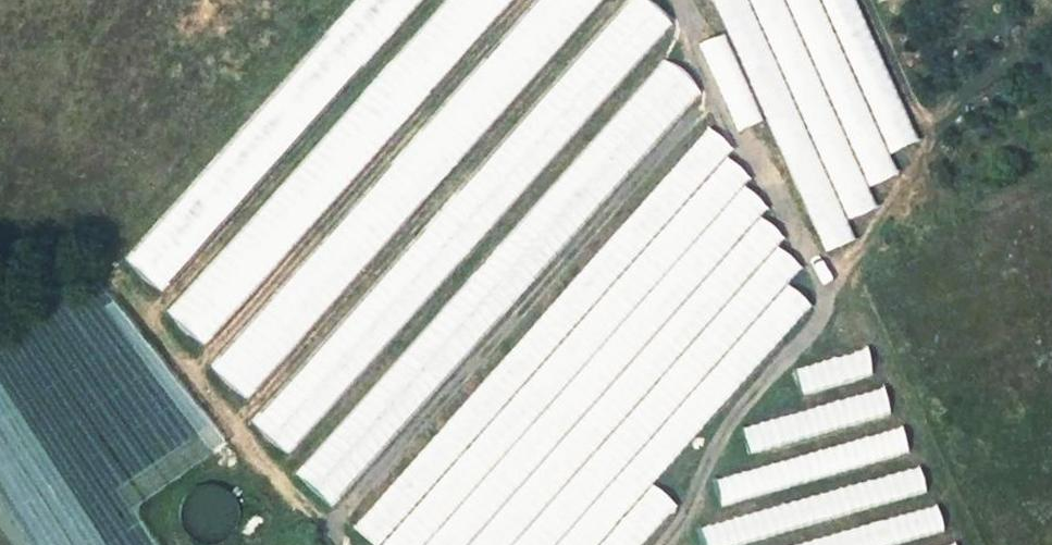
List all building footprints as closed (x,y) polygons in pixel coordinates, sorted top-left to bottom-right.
[(246,127),(243,125),(125,261),(158,289),(294,131),(298,134),(413,0),(355,0),(246,127)] [(298,235),(503,0),(444,0),(354,103),(360,108),(344,127),(338,122),(268,202),(284,215),(281,220),(298,235)] [(595,0),(536,0),(472,69),(504,98),(595,0)] [(667,19),(645,0),(627,0),(489,155),(510,174),(486,200),(497,209),(667,19)] [(735,129),(760,118),(721,29),(697,40),(735,129)] [(541,265),(695,88),(662,59),(528,213),(546,229),(526,251),(541,265)] [(360,544),(641,544),(670,510),(661,502),(640,502),(805,304),(792,293),(773,315),(756,316),(792,272),(785,266),(753,267),(775,240),(761,228),(738,256),(726,256),(725,249),(759,209),(751,203),(722,203),(743,178),(723,162),(727,158),(700,136),(360,544)] [(802,394),(869,372),(862,349),(794,370),(802,394)] [(745,451),(888,416),(882,390),(739,425),(745,451)] [(899,429),(710,479),(717,505),(906,455),(899,429)] [(686,511),(690,544),(904,544),(944,529),(935,508),(860,516),(921,492),(920,484),(686,511)]
